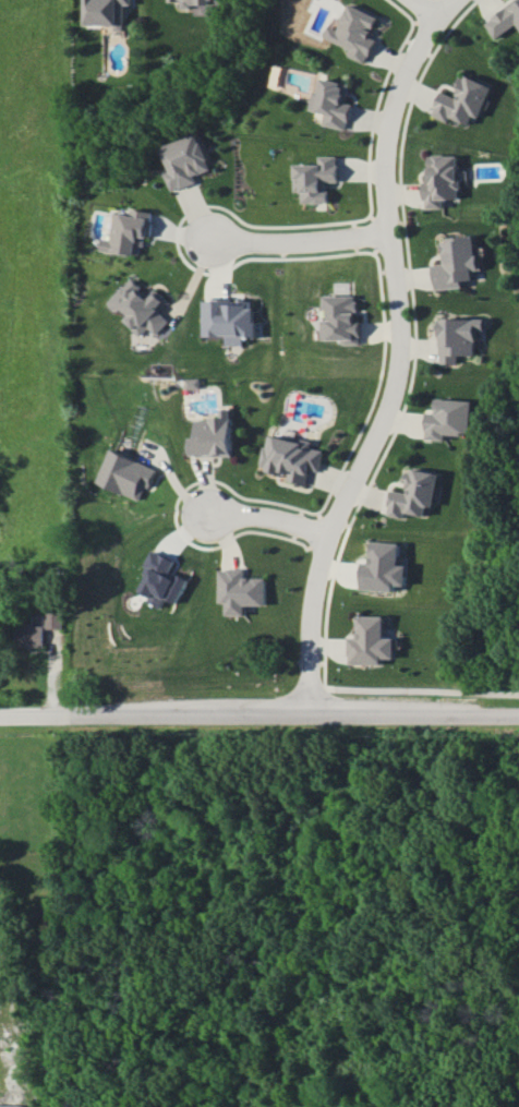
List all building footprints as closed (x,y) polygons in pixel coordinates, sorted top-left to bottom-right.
[(114,31),(124,31),(124,4),(131,4),(131,0),(83,0),(83,25),(114,24),(114,31)] [(493,37),(517,24),(518,28),(518,0),(516,0),(483,20),(493,37)] [(349,48),(346,56),(365,63),(375,38),(369,36),(377,15),(347,3),(337,29),(327,25),(322,37),(349,48)] [(491,85),(463,74),(454,96),(440,90),(430,114),(448,121),(450,117),(467,124),(471,114),(478,117),(491,85)] [(321,124),(346,129),(351,103),(344,102),(348,83),(321,77),(316,102),(310,100),(308,109),(323,112),(321,124)] [(193,119),(216,165),(170,182),(152,135),(193,119)] [(456,154),(423,155),(425,208),(441,207),(441,199),(458,198),(456,154)] [(299,202),(326,202),(326,182),(336,182),(336,156),(317,156),(317,163),(293,163),(293,191),(299,191),(299,202)] [(111,239),(102,237),(100,250),(140,256),(143,236),(149,237),(154,211),(142,210),(141,215),(116,211),(111,239)] [(434,289),(462,286),(461,281),(471,279),(470,269),(478,269),(474,235),(440,238),(442,263),(432,264),(434,289)] [(154,289),(146,296),(130,278),(105,302),(114,312),(119,307),(127,315),(122,319),(137,335),(146,327),(152,333),(165,320),(156,310),(166,301),(154,289)] [(319,295),(319,309),(324,309),(324,341),(358,341),(358,322),(355,322),(354,295),(319,295)] [(199,299),(199,336),(223,336),(223,345),(241,345),(241,337),(252,337),(252,302),(221,302),(221,299),(199,299)] [(457,355),(475,355),(476,330),(484,330),(484,318),(440,317),(439,363),(457,364),(457,355)] [(472,400),(435,398),(435,412),(426,412),(425,439),(446,440),(446,433),(471,434),(472,400)] [(223,418),(192,418),(192,436),(184,437),(185,456),(230,455),(229,408),(223,408),(223,418)] [(258,468),(295,475),(293,482),(306,485),(309,469),(318,470),(322,449),(310,447),(311,440),(292,436),(293,430),(281,427),(279,436),(265,433),(258,468)] [(153,467),(119,455),(111,477),(96,471),(92,483),(136,499),(141,486),(146,488),(153,467)] [(440,472),(409,467),(404,491),(391,489),(387,515),(404,518),(405,513),(425,516),(427,505),(434,506),(440,472)] [(360,589),(394,591),(394,585),(406,586),(407,564),(399,564),(400,542),(370,541),(369,563),(361,562),(360,589)] [(173,603),(185,579),(167,570),(172,560),(152,550),(132,590),(159,604),(163,598),(173,603)] [(222,614),(242,615),(243,604),(264,605),(265,577),(243,577),(243,568),(216,568),(215,602),(222,602),(222,614)] [(46,628),(62,628),(61,611),(45,612),(46,628)] [(45,624),(45,615),(30,615),(30,624),(45,624)] [(394,658),(394,637),(383,637),(384,616),(356,615),(356,636),(348,636),(347,664),(381,665),(381,658),(394,658)] [(15,646),(43,646),(44,625),(15,624),(15,646)]
